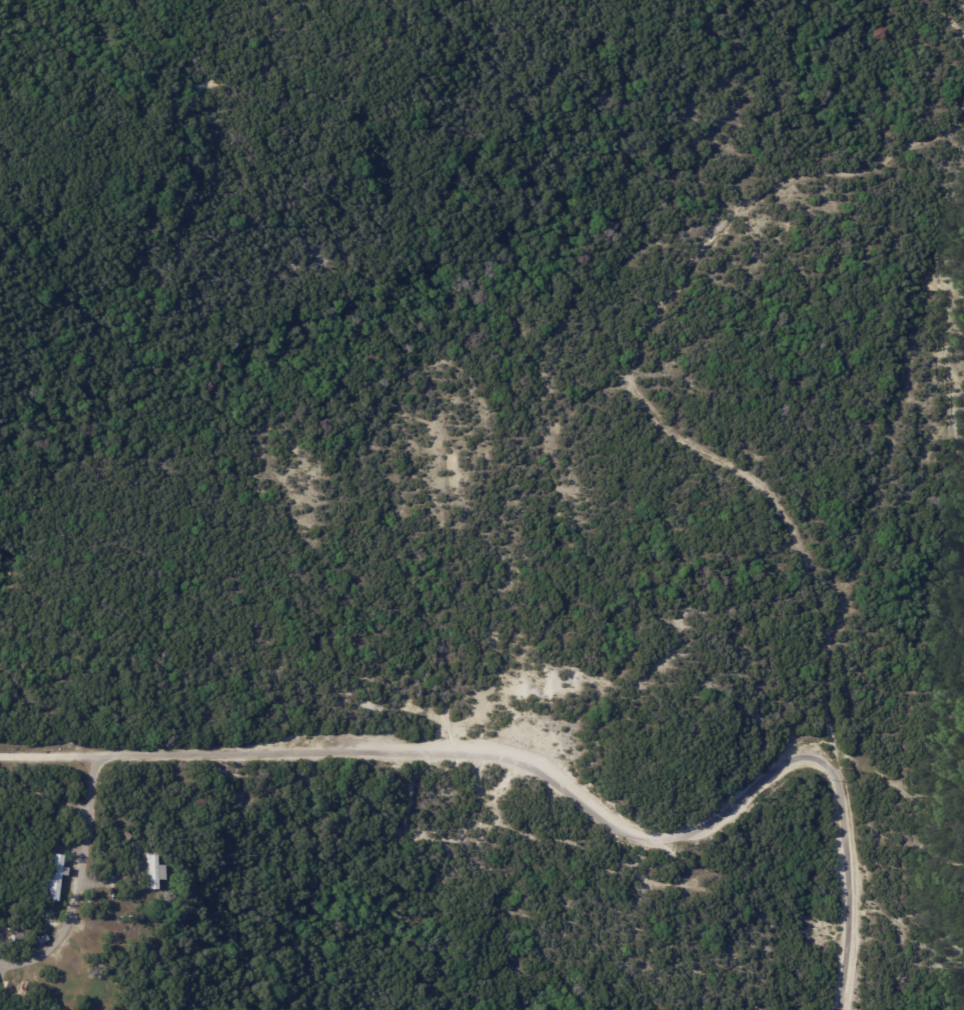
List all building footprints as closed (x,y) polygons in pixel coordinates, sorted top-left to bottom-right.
[(133,837),(129,843),(122,837),(126,831),(133,837)] [(63,857),(57,903),(48,901),(50,886),(43,885),(45,877),(51,878),(53,856),(63,857)] [(145,884),(145,877),(150,877),(151,856),(160,857),(160,867),(167,867),(167,882),(160,881),(159,891),(149,891),(150,884),(145,884)] [(48,939),(49,941),(41,947),(37,941),(45,935),(48,939)]
